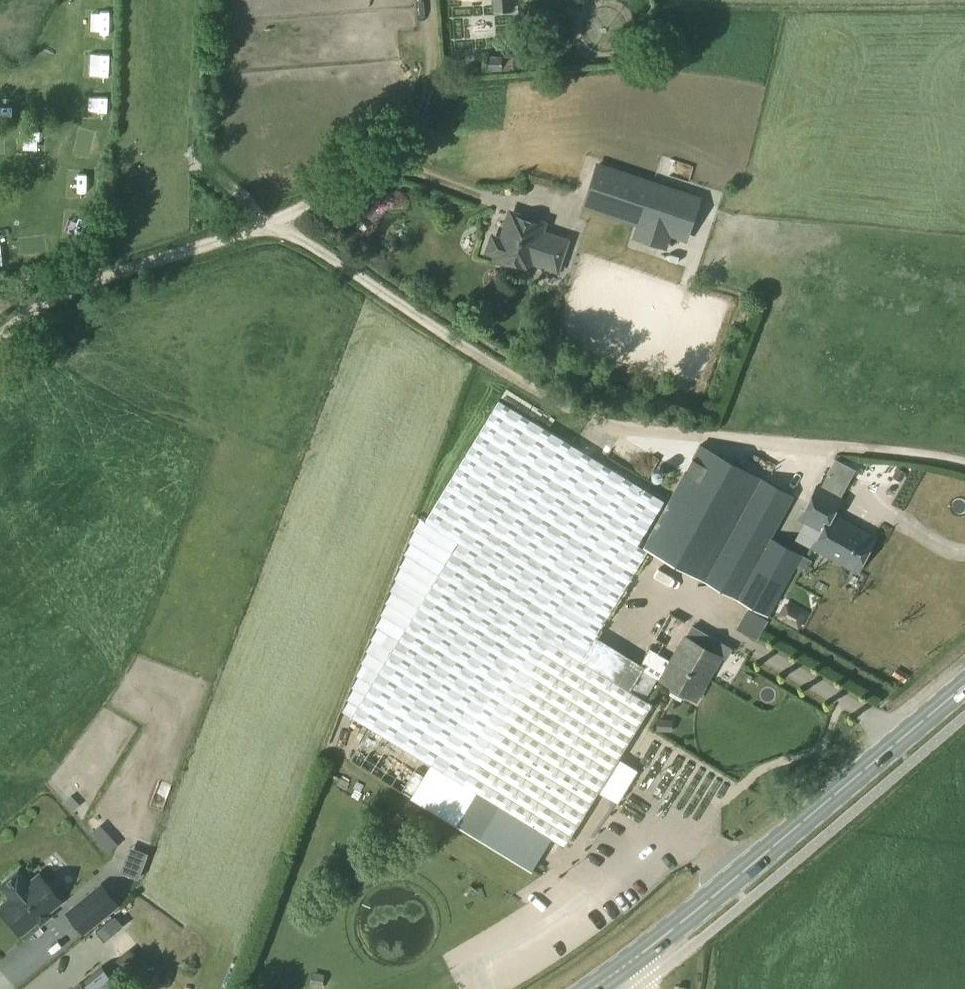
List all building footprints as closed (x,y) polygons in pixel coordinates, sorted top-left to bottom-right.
[(494,12),(510,11),(509,0),(493,0),(494,12)] [(80,36),(80,56),(95,57),(95,36),(80,36)] [(484,58),(484,72),(502,72),(502,58),(484,58)] [(593,162),(579,209),(634,226),(630,238),(664,249),(668,236),(683,241),(697,195),(593,162)] [(489,244),(489,248),(490,252),(493,254),(496,255),(495,259),(527,269),(530,262),(557,271),(567,240),(540,231),(543,224),(510,213),(502,239),(498,238),(495,239),(491,241),(489,244)] [(457,544),(350,720),(428,768),(549,841),(564,851),(652,706),(629,692),(642,668),(597,640),(649,553),(639,547),(666,502),(503,400),(424,524),(457,544)] [(701,442),(645,540),(769,612),(802,552),(771,535),(793,492),(701,442)] [(817,485),(799,518),(802,519),(804,521),(806,522),(821,530),(811,547),(814,548),(857,573),(876,540),(834,516),(831,514),(856,471),(837,461),(822,487),(817,485)] [(457,544),(424,524),(416,520),(343,716),(350,720),(457,544)] [(788,603),(773,609),(777,619),(792,613),(788,603)] [(684,636),(660,679),(695,699),(720,656),(710,650),(715,640),(691,626),(686,636),(684,636)] [(549,841),(428,768),(411,796),(532,870),(549,841)] [(598,809),(605,814),(618,795),(611,790),(598,809)] [(130,847),(129,847),(119,872),(138,879),(147,854),(130,847)] [(15,899),(4,908),(25,934),(64,903),(55,891),(43,876),(32,885),(22,873),(5,887),(15,899)] [(86,930),(117,905),(101,885),(70,910),(86,930)] [(34,934),(43,948),(72,929),(62,915),(34,934)] [(56,964),(87,943),(76,928),(46,949),(56,964)] [(114,987),(99,968),(79,984),(79,983),(72,988),(111,988),(114,987)]
